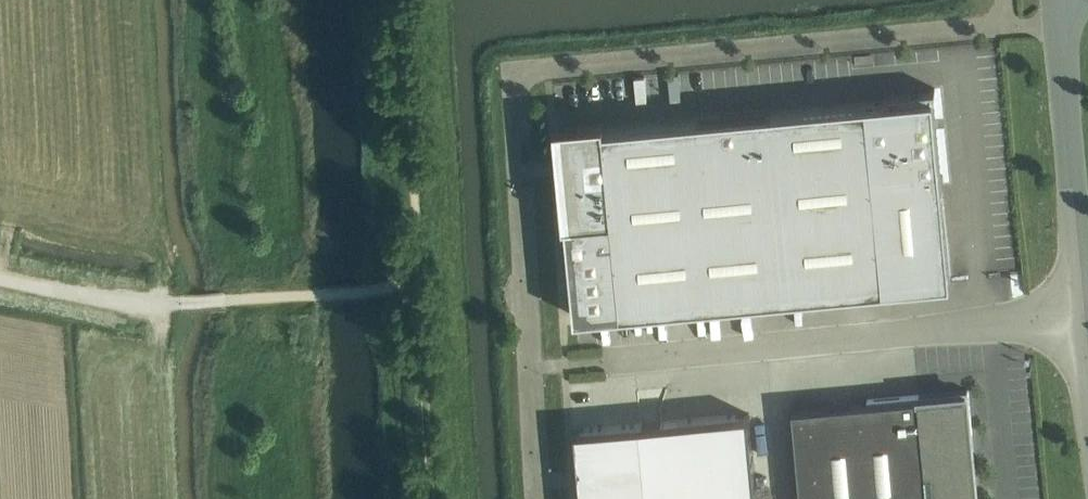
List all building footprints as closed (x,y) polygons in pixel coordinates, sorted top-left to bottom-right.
[(575,316),(951,281),(942,184),(944,184),(943,175),(941,175),(933,92),(935,92),(935,88),(886,93),(886,97),(888,97),(889,100),(558,131),(575,316)] [(973,468),(975,468),(974,456),(972,456),(970,433),(973,432),(969,390),(967,390),(967,393),(919,397),(919,395),(867,399),(868,402),(849,404),(849,405),(832,407),(832,405),(792,409),(801,498),(976,498),(973,468)] [(573,430),(579,498),(755,498),(747,413),(681,420),(686,467),(665,469),(660,421),(573,430)]
